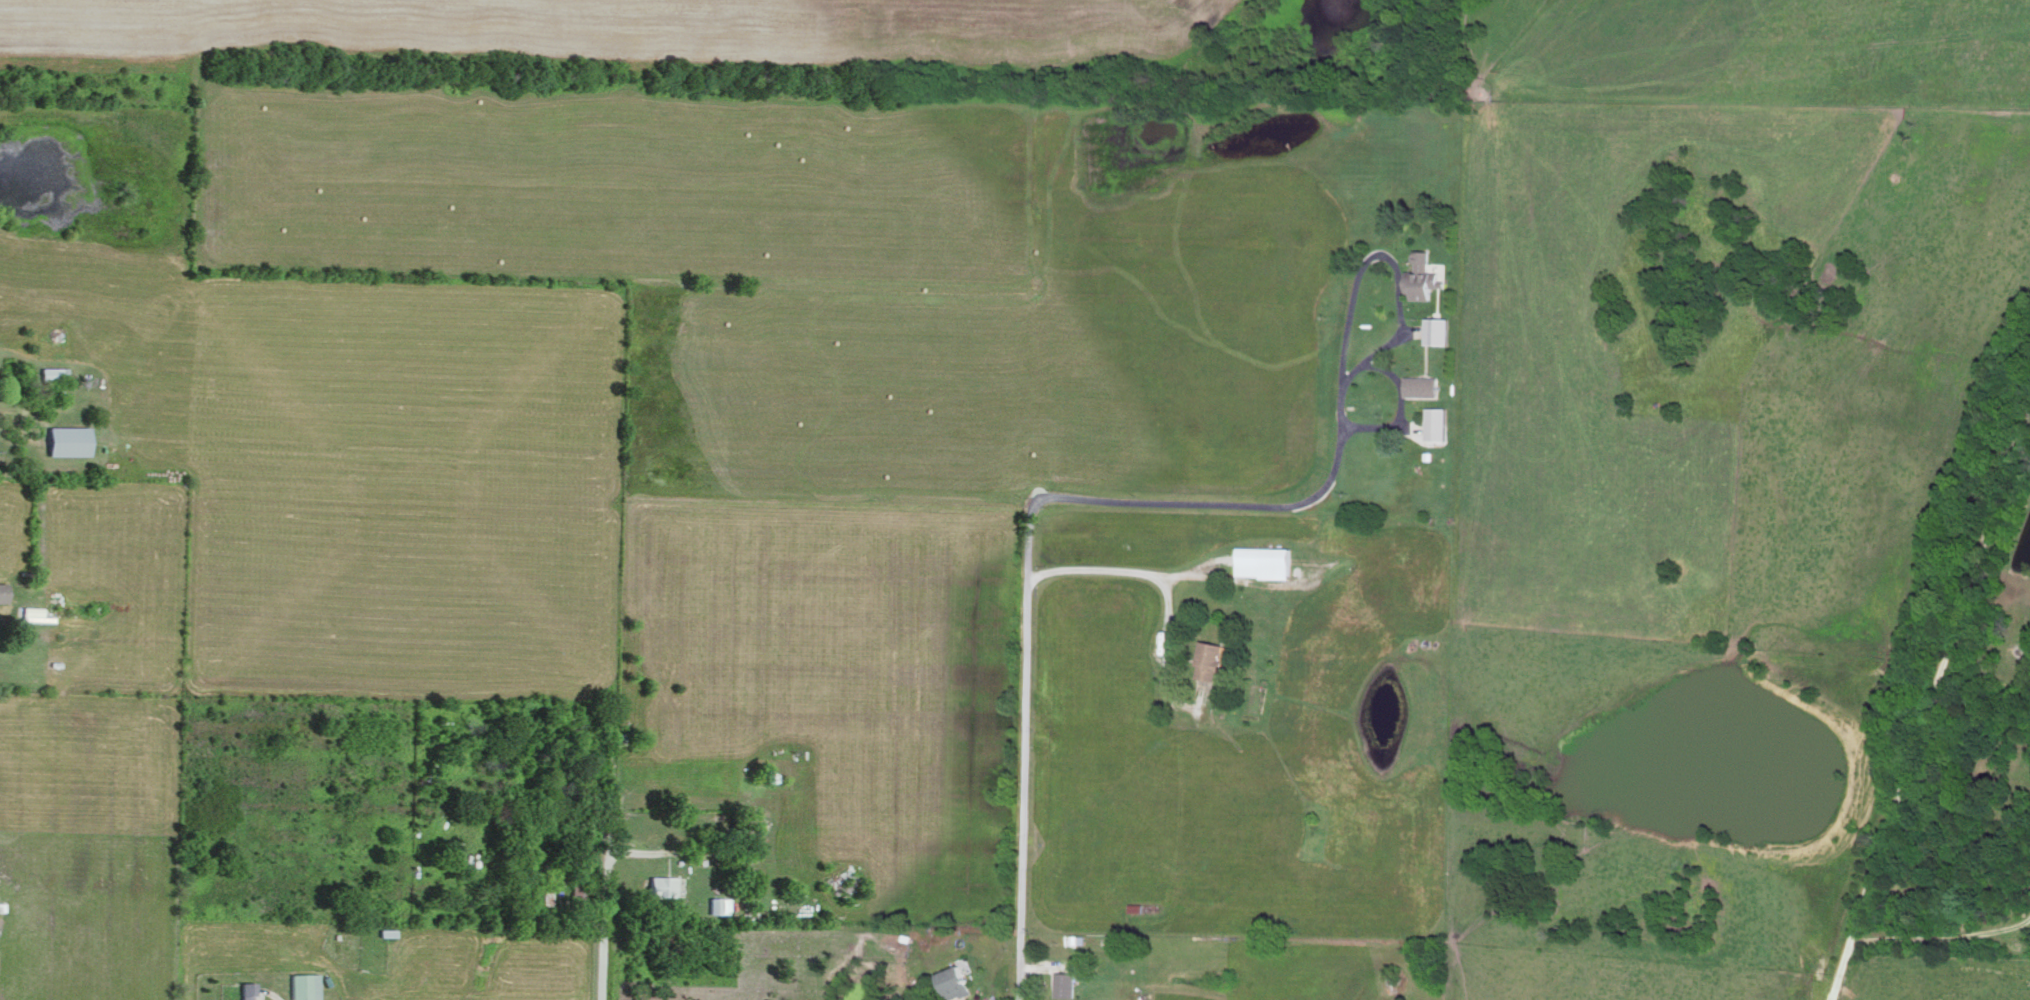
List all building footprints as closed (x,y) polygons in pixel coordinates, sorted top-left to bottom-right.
[(1433,299),(1433,285),(1440,285),(1441,271),(1431,271),(1432,250),(1417,250),(1417,271),(1407,270),(1407,291),(1414,291),(1413,299),(1433,299)] [(1427,343),(1451,344),(1452,318),(1428,317),(1427,343)] [(43,379),(63,379),(63,367),(43,366),(43,379)] [(1407,396),(1439,396),(1440,376),(1407,375),(1407,396)] [(1448,408),(1428,408),(1428,440),(1448,440),(1448,408)] [(91,426),(50,425),(49,454),(90,455),(91,426)] [(1292,577),(1293,547),(1239,546),(1239,576),(1292,577)] [(23,620),(54,621),(54,615),(44,615),(44,606),(24,605),(23,620)] [(1199,676),(1221,680),(1225,649),(1231,650),(1232,644),(1205,640),(1199,676)] [(676,896),(676,875),(650,875),(649,896),(676,896)] [(729,897),(709,896),(709,913),(729,913),(729,897)] [(974,991),(964,964),(941,972),(951,999),(974,991)] [(1079,972),(1059,971),(1058,996),(1078,997),(1079,972)] [(292,999),(319,998),(319,972),(291,973),(292,999)] [(255,981),(242,981),(241,999),(255,999),(255,981)]
